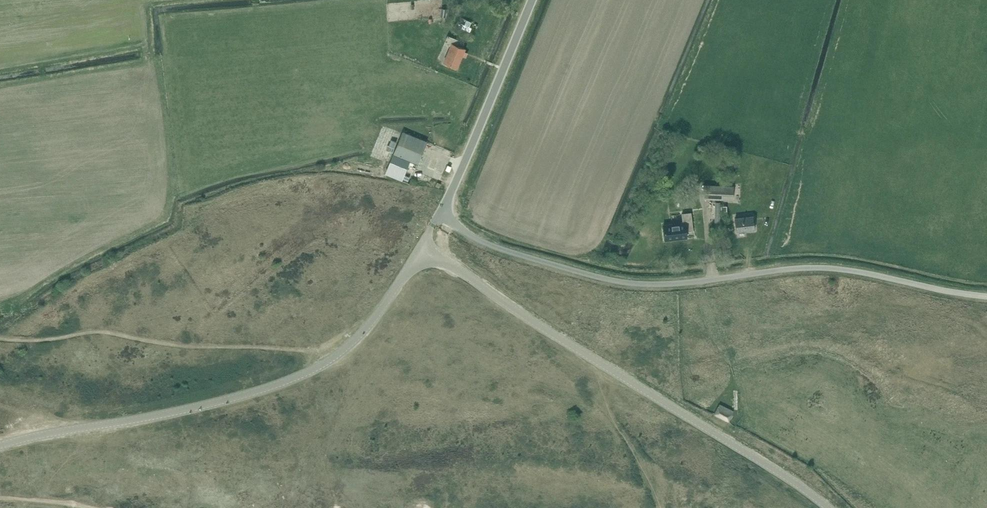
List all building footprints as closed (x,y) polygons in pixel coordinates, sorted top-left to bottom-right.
[(452,44),(445,62),(458,67),(465,49),(458,46),(460,41),(448,37),(446,41),(452,44)] [(403,132),(385,173),(402,180),(410,161),(417,164),(426,141),(403,132)] [(703,199),(722,200),(723,186),(704,185),(703,199)] [(723,186),(722,200),(733,200),(734,186),(723,186)] [(683,224),(664,226),(666,241),(687,238),(686,232),(694,231),(691,213),(682,214),(683,224)] [(753,216),(735,218),(736,231),(754,229),(753,216)] [(718,406),(714,415),(729,423),(734,414),(733,413),(734,411),(720,404),(719,406),(718,406)]
